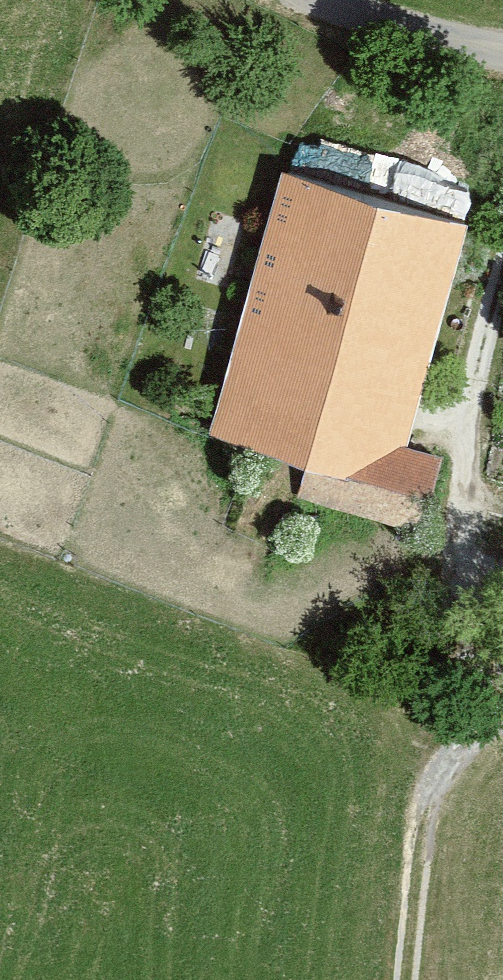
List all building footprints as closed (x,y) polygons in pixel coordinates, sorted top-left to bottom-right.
[(479,225),(307,175),(233,424),(335,454),(324,492),(429,522),(450,454),(414,443),(479,225)]
